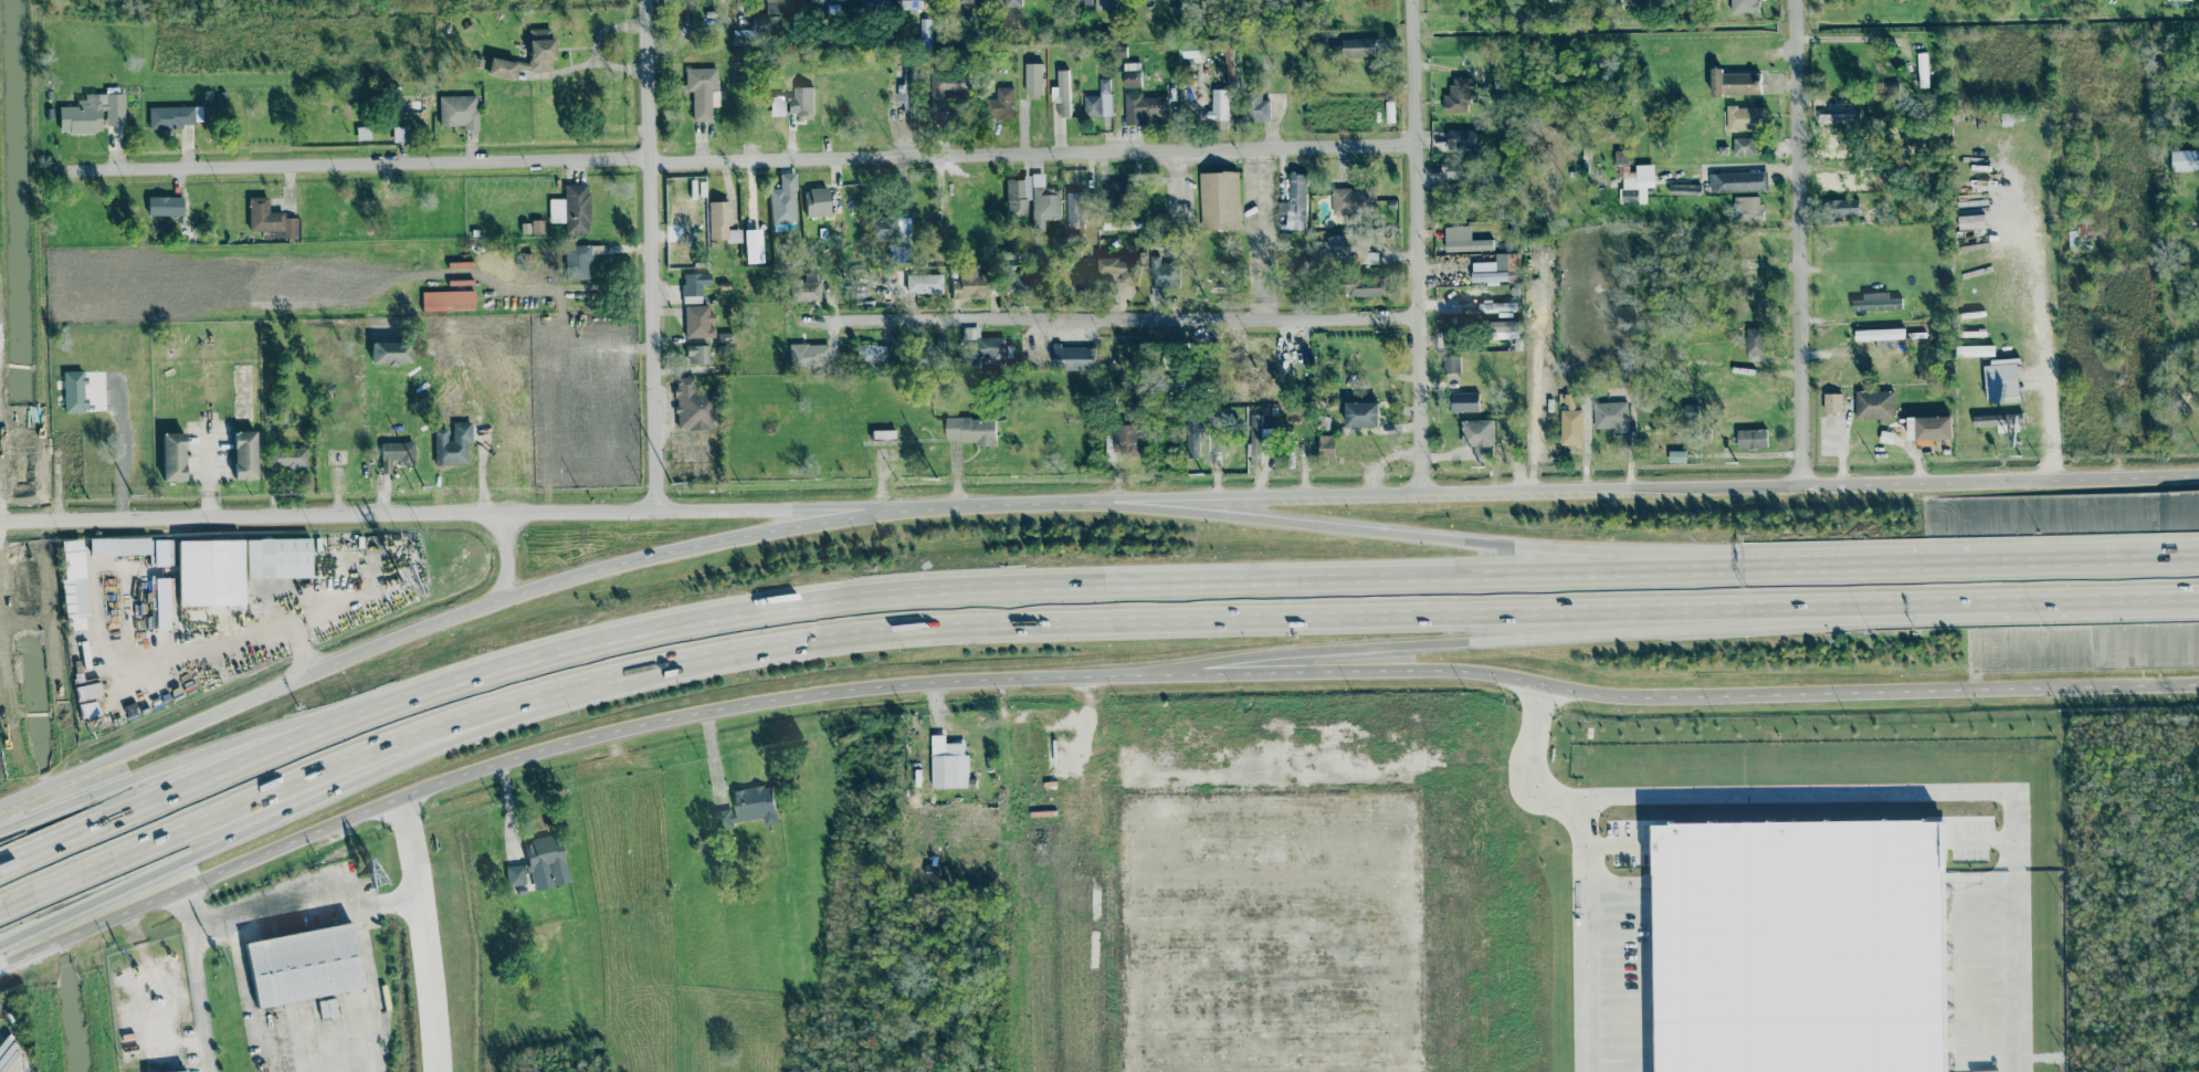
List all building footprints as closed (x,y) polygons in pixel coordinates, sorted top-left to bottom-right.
[(793,0),(765,0),(766,31),(781,31),(781,14),(793,14),(793,0)] [(922,0),(896,0),(896,9),(922,10),(922,0)] [(528,71),(553,70),(551,28),(527,29),(528,71)] [(1342,39),(1342,57),(1375,56),(1375,38),(1342,39)] [(1926,53),(1917,53),(1918,87),(1928,87),(1926,53)] [(517,63),(490,56),(485,74),(513,81),(517,63)] [(1025,63),(1025,98),(1041,98),(1042,64),(1025,63)] [(1139,63),(1124,63),(1125,87),(1140,87),(1139,63)] [(717,67),(684,67),(685,91),(692,91),(692,120),(712,120),(711,106),(717,106),(717,67)] [(1722,73),(1722,69),(1711,69),(1711,95),(1760,94),(1759,72),(1722,73)] [(1059,102),(1059,117),(1070,117),(1069,70),(1058,70),(1058,86),(1051,87),(1051,102),(1059,102)] [(932,71),(930,109),(947,109),(947,92),(968,92),(968,72),(932,71)] [(914,117),(915,74),(905,73),(904,116),(914,117)] [(1470,113),(1471,77),(1451,77),(1450,95),(1443,95),(1443,112),(1470,113)] [(1084,95),(1084,117),(1111,117),(1111,78),(1098,78),(1100,95),(1084,95)] [(812,87),(793,87),(793,97),(787,98),(787,114),(796,113),(796,119),(813,119),(812,87)] [(1013,118),(1013,87),(996,87),(996,98),(985,98),(983,117),(1013,118)] [(1229,90),(1210,90),(1210,120),(1229,120),(1229,90)] [(1168,117),(1167,96),(1143,97),(1143,92),(1124,93),(1125,125),(1141,124),(1141,118),(1168,117)] [(124,125),(123,94),(76,95),(76,106),(59,106),(59,133),(103,132),(103,125),(124,125)] [(1270,122),(1270,99),(1262,99),(1262,94),(1244,94),(1244,122),(1270,122)] [(439,126),(463,125),(463,128),(477,128),(476,95),(439,95),(439,126)] [(783,115),(783,96),(770,96),(770,115),(783,115)] [(148,106),(148,128),(181,128),(181,123),(201,123),(200,111),(194,111),(194,106),(148,106)] [(1766,107),(1726,106),(1726,129),(1765,130),(1766,107)] [(1849,108),(1820,109),(1820,127),(1843,126),(1843,118),(1849,117),(1849,108)] [(392,141),(407,141),(407,126),(391,126),(392,141)] [(357,139),(368,138),(368,132),(362,132),(361,127),(356,127),(357,139)] [(1446,150),(1480,150),(1481,130),(1448,129),(1446,150)] [(1733,138),(1733,156),(1755,156),(1755,138),(1733,138)] [(1646,203),(1645,187),(1653,187),(1653,174),(1629,174),(1628,150),(1618,150),(1620,203),(1646,203)] [(2170,150),(2171,171),(2198,171),(2198,150),(2170,150)] [(1466,161),(1441,161),(1441,181),(1467,180),(1466,161)] [(1201,230),(1240,229),(1239,171),(1199,172),(1201,230)] [(1767,171),(1709,174),(1709,192),(1767,191),(1767,171)] [(796,222),(792,172),(779,174),(779,188),(768,188),(770,223),(796,222)] [(1043,188),(1043,172),(1030,174),(1031,230),(1044,230),(1043,219),(1060,219),(1060,188),(1043,188)] [(1288,202),(1279,202),(1277,214),(1286,214),(1286,229),(1305,230),(1307,172),(1290,172),(1288,202)] [(1023,218),(1023,178),(1006,179),(1006,218),(1023,218)] [(1127,182),(1111,181),(1109,198),(1127,198),(1127,182)] [(548,199),(548,222),(565,221),(565,233),(588,233),(588,183),(564,183),(564,198),(548,199)] [(804,216),(828,216),(828,188),(804,188),(804,216)] [(1332,190),(1332,213),(1375,212),(1375,188),(1332,190)] [(1067,228),(1083,228),(1083,192),(1066,192),(1067,228)] [(147,216),(181,216),(181,197),(147,197),(147,216)] [(248,197),(249,231),(282,231),(283,237),(297,237),(297,217),(284,217),(283,211),(267,212),(267,197),(248,197)] [(1761,197),(1734,197),(1734,221),(1761,220),(1761,197)] [(1823,200),(1824,217),(1859,217),(1858,199),(1823,200)] [(708,241),(740,240),(739,229),(729,229),(728,201),(707,201),(708,241)] [(870,241),(895,241),(895,216),(880,216),(880,220),(870,220),(870,241)] [(908,217),(896,217),(896,241),(908,241),(908,217)] [(1445,252),(1493,250),(1493,240),(1471,240),(1471,225),(1444,227),(1445,252)] [(1368,235),(1325,234),(1324,256),(1357,258),(1357,263),(1378,264),(1378,252),(1368,252),(1368,235)] [(565,280),(587,280),(587,261),(590,261),(589,244),(565,245),(565,280)] [(1472,282),(1506,282),(1506,270),(1518,270),(1518,253),(1495,253),(1495,262),(1472,262),(1472,282)] [(1149,288),(1179,287),(1179,263),(1159,264),(1159,255),(1149,255),(1149,288)] [(1098,259),(1097,282),(1137,283),(1138,261),(1098,259)] [(950,281),(951,297),(988,297),(987,274),(977,274),(977,266),(959,266),(959,280),(950,281)] [(1073,291),(1097,290),(1096,271),(1072,272),(1073,291)] [(682,273),(682,295),(701,295),(699,285),(708,284),(708,273),(682,273)] [(941,273),(906,274),(906,293),(941,293),(941,273)] [(1006,273),(1004,291),(1034,292),(1035,274),(1006,273)] [(1383,296),(1383,276),(1345,277),(1345,297),(1383,296)] [(792,301),(820,299),(819,280),(791,281),(792,301)] [(475,309),(474,290),(421,291),(422,312),(475,309)] [(1888,298),(1888,292),(1862,293),(1862,299),(1851,299),(1852,311),(1902,309),(1902,297),(1888,298)] [(713,313),(707,313),(707,305),(683,305),(684,337),(714,336),(714,324),(713,313)] [(1517,332),(1517,320),(1487,322),(1487,332),(1493,332),(1493,338),(1504,338),(1503,332),(1517,332)] [(1004,361),(1003,336),(978,337),(978,327),(962,327),(962,344),(967,344),(967,358),(983,357),(983,361),(1004,361)] [(1764,354),(1765,328),(1746,327),(1745,354),(1764,354)] [(1854,340),(1904,338),(1904,328),(1854,330),(1854,340)] [(913,365),(946,366),(947,338),(936,337),(935,343),(914,343),(913,365)] [(371,341),(371,364),(410,362),(409,340),(371,341)] [(829,343),(788,344),(788,367),(829,366),(829,343)] [(707,344),(686,345),(686,364),(708,362),(707,344)] [(856,345),(856,365),(888,364),(888,344),(856,345)] [(1053,346),(1053,370),(1095,370),(1096,347),(1053,346)] [(1460,374),(1460,355),(1443,355),(1443,374),(1460,374)] [(1987,401),(2003,401),(2003,402),(2010,402),(2010,399),(2019,398),(2017,359),(1985,361),(1987,401)] [(84,411),(84,370),(62,370),(63,411),(84,411)] [(713,428),(712,389),(694,389),(693,376),(674,377),(676,430),(713,428)] [(1894,391),(1855,390),(1854,418),(1893,419),(1894,391)] [(1451,393),(1452,412),(1479,411),(1479,392),(1451,393)] [(1842,393),(1823,393),(1823,412),(1842,412),(1842,393)] [(1378,427),(1378,402),(1345,402),(1345,427),(1378,427)] [(1595,429),(1612,428),(1612,432),(1628,431),(1628,402),(1593,402),(1595,429)] [(1683,404),(1684,420),(1697,420),(1697,404),(1683,404)] [(1581,410),(1560,410),(1560,445),(1582,444),(1581,410)] [(1261,414),(1250,414),(1249,464),(1261,465),(1261,444),(1270,444),(1271,429),(1261,428),(1261,414)] [(2013,414),(1971,416),(1972,427),(1997,425),(1997,433),(2013,432),(2013,414)] [(1907,440),(1951,439),(1950,416),(1907,418),(1907,440)] [(996,445),(996,418),(945,418),(946,441),(974,440),(974,446),(996,445)] [(1198,419),(1185,420),(1186,459),(1199,458),(1198,419)] [(1494,453),(1493,420),(1461,420),(1462,446),(1475,446),(1475,462),(1486,462),(1486,453),(1494,453)] [(433,429),(434,464),(467,463),(466,443),(471,443),(470,421),(452,421),(452,428),(433,429)] [(1140,424),(1112,424),(1112,434),(1106,434),(1105,458),(1139,459),(1140,424)] [(1767,430),(1736,430),(1737,449),(1767,448),(1767,430)] [(256,479),(255,431),(232,431),(233,479),(256,479)] [(161,432),(162,480),(185,480),(185,432),(161,432)] [(1334,435),(1318,435),(1318,461),(1334,461),(1334,435)] [(380,442),(380,473),(391,473),(390,462),(413,462),(412,441),(380,442)] [(269,467),(306,469),(306,448),(269,446),(269,467)] [(1667,462),(1684,463),(1684,451),(1669,451),(1667,462)] [(243,536),(355,535),(355,551),(311,551),(311,579),(244,579),(243,536)] [(88,539),(88,556),(148,554),(149,566),(171,565),(170,536),(88,539)] [(65,630),(84,629),(84,617),(87,617),(83,539),(61,540),(65,630)] [(155,616),(172,616),(171,577),(154,578),(155,616)] [(101,694),(98,681),(75,686),(78,698),(101,694)] [(929,733),(933,790),(968,788),(967,759),(946,760),(944,726),(929,733)] [(727,786),(774,778),(780,818),(714,829),(711,809),(730,806),(727,786)] [(1939,821),(1943,1071),(1658,1071),(1654,824),(1939,821)] [(520,838),(562,832),(567,863),(529,868),(532,881),(505,884),(502,861),(524,858),(520,838)] [(924,876),(939,876),(939,865),(924,864),(924,876)] [(257,1010),(364,989),(351,923),(245,945),(257,1010)] [(322,1019),(336,1016),(334,999),(317,1001),(322,1019)]
